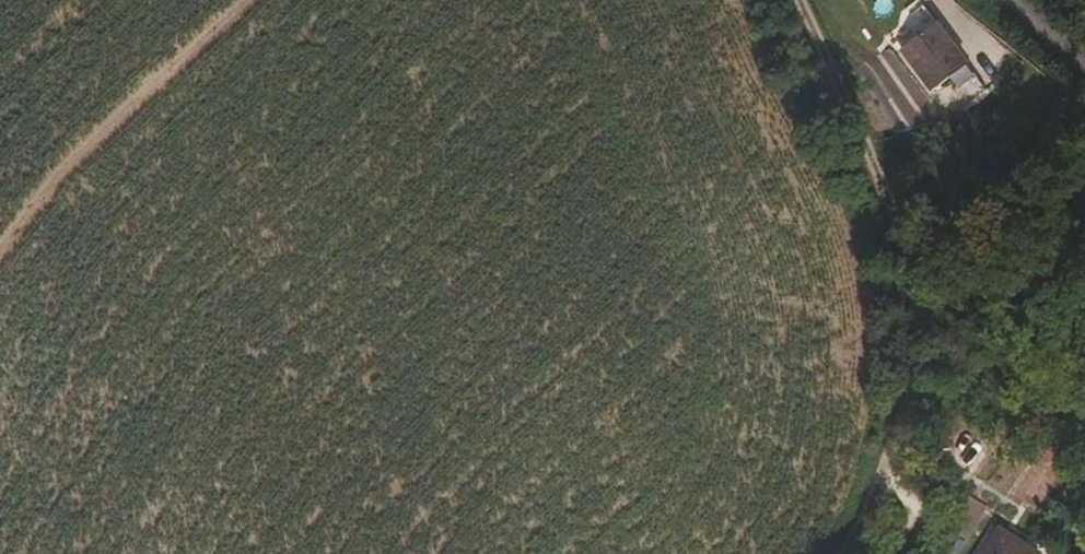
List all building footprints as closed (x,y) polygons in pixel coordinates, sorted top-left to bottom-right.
[(1038,553),(1001,528),(985,553),(1038,553)]
